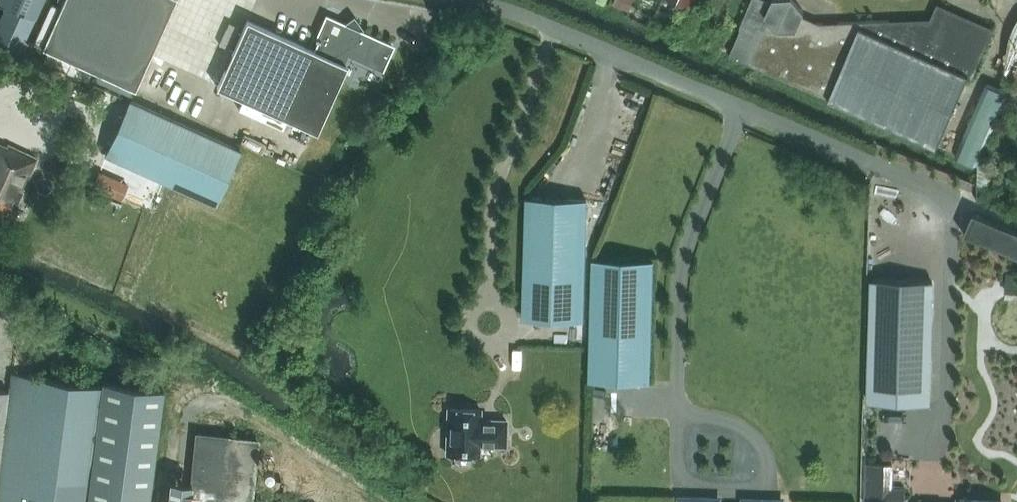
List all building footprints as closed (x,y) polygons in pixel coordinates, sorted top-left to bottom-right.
[(6,6),(0,19),(0,38),(21,48),(34,19),(43,0),(0,0),(0,3),(6,6)] [(175,0),(63,0),(42,48),(135,90),(175,0)] [(629,11),(633,0),(615,0),(613,4),(629,11)] [(689,9),(693,0),(668,0),(689,9)] [(967,23),(889,26),(889,21),(820,23),(803,16),(805,12),(795,0),(773,0),(772,2),(767,0),(753,0),(741,27),(741,31),(730,55),(756,67),(937,146),(967,76),(968,77),(988,32),(967,23)] [(382,70),(393,47),(360,32),(362,28),(356,21),(354,23),(350,31),(343,27),(344,24),(326,16),(321,26),(322,27),(318,37),(316,37),(315,39),(318,41),(314,50),(247,20),(216,87),(317,132),(347,65),(344,64),(348,54),(382,70)] [(1001,109),(1008,93),(987,84),(955,155),(977,164),(1001,109)] [(215,204),(240,149),(130,100),(105,155),(215,204)] [(37,158),(8,144),(7,146),(0,143),(0,209),(6,212),(12,198),(17,200),(37,158)] [(115,180),(95,171),(89,185),(108,194),(115,180)] [(583,321),(587,200),(526,198),(523,319),(583,321)] [(1016,258),(1016,232),(973,214),(963,235),(1016,258)] [(589,380),(649,382),(653,262),(593,260),(589,380)] [(869,401),(929,403),(932,282),(872,281),(869,401)] [(0,307),(0,387),(6,388),(17,310),(0,307)] [(98,384),(35,376),(12,373),(0,461),(0,501),(82,501),(98,384)] [(102,381),(86,501),(148,501),(163,389),(102,381)] [(8,390),(0,389),(0,452),(8,390)] [(448,409),(446,453),(479,454),(479,445),(505,446),(506,420),(480,420),(480,410),(448,409)] [(257,440),(197,434),(192,476),(190,501),(250,501),(257,440)] [(865,501),(905,501),(906,488),(892,487),(893,465),(867,464),(865,501)] [(192,476),(180,474),(164,472),(161,501),(190,501),(192,476)]
